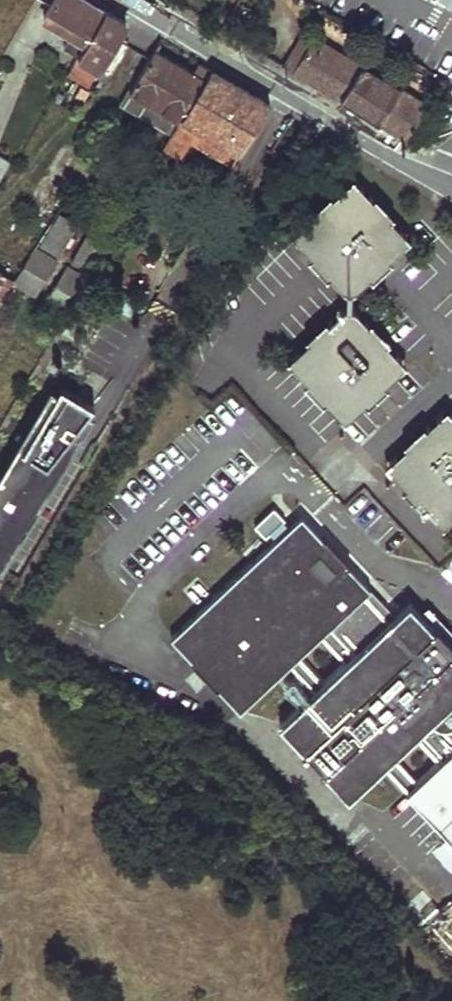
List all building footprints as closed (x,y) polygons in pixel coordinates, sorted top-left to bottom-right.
[(44,18),(72,34),(65,48),(78,56),(106,11),(86,0),(54,0),(44,18)] [(106,11),(78,56),(110,74),(129,44),(117,37),(126,22),(106,11)] [(314,36),(293,71),(406,139),(427,106),(361,65),(362,63),(361,59),(355,56),(351,56),(350,58),(314,36)] [(129,87),(119,103),(172,134),(211,70),(198,63),(193,71),(156,48),(131,89),(129,87)] [(249,93),(211,70),(172,134),(164,146),(183,157),(192,140),(233,164),(270,105),(249,93)] [(9,162),(0,157),(0,177),(9,162)] [(348,182),(296,231),(297,232),(297,239),(296,240),(345,292),(346,291),(353,291),(354,292),(406,243),(405,242),(406,235),(406,234),(357,182),(356,182),(349,182),(348,182)] [(58,213),(40,245),(59,256),(77,224),(58,213)] [(89,231),(71,262),(90,273),(108,242),(89,231)] [(32,250),(13,280),(37,294),(55,263),(32,250)] [(68,312),(87,281),(66,268),(47,300),(68,312)] [(13,281),(0,272),(0,303),(13,281)] [(345,307),(292,355),(293,356),(293,363),(292,364),(340,417),(341,416),(348,417),(349,418),(402,369),(401,368),(401,361),(402,360),(354,307),(353,308),(346,308),(345,307)] [(51,384),(0,470),(0,567),(1,568),(79,437),(70,432),(90,407),(51,384)] [(389,460),(390,460),(390,468),(389,468),(438,521),(445,521),(446,522),(451,517),(451,412),(443,412),(443,411),(389,460)] [(255,522),(275,538),(291,517),(270,501),(255,522)] [(302,751),(322,774),(324,772),(348,797),(420,729),(423,734),(425,739),(427,744),(427,747),(427,749),(428,752),(428,755),(428,758),(428,762),(428,763),(428,764),(429,765),(429,766),(429,767),(430,768),(431,769),(407,792),(451,840),(451,686),(416,647),(420,644),(406,624),(400,630),(391,620),(377,632),(369,615),(364,593),(370,589),(348,565),(350,564),(325,537),(323,538),(302,515),(172,636),(193,659),(192,661),(217,688),(218,687),(240,709),(329,626),(354,654),(279,723),(304,749),(302,751)] [(444,570),(451,577),(451,560),(444,570)]
